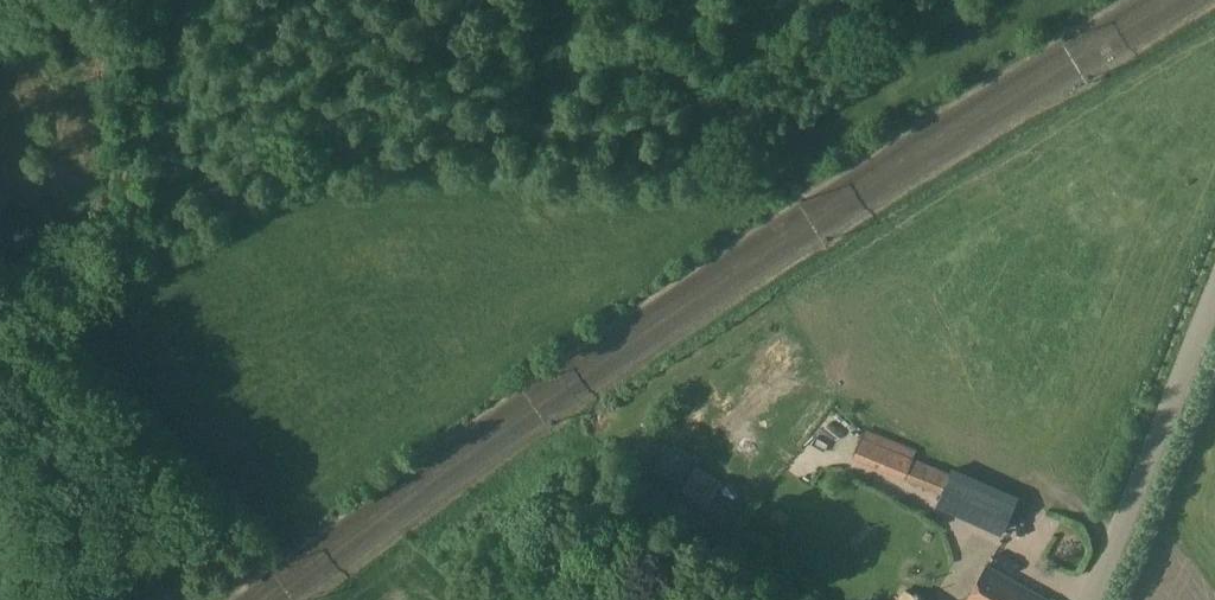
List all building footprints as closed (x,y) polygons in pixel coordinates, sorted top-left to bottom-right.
[(939,495),(948,475),(863,439),(855,459),(939,495)] [(1002,526),(1015,497),(953,470),(940,499),(1002,526)] [(779,504),(770,516),(783,526),(792,514),(779,504)] [(986,570),(969,599),(1038,599),(986,570)] [(900,599),(923,599),(917,596),(906,590),(900,599)]
